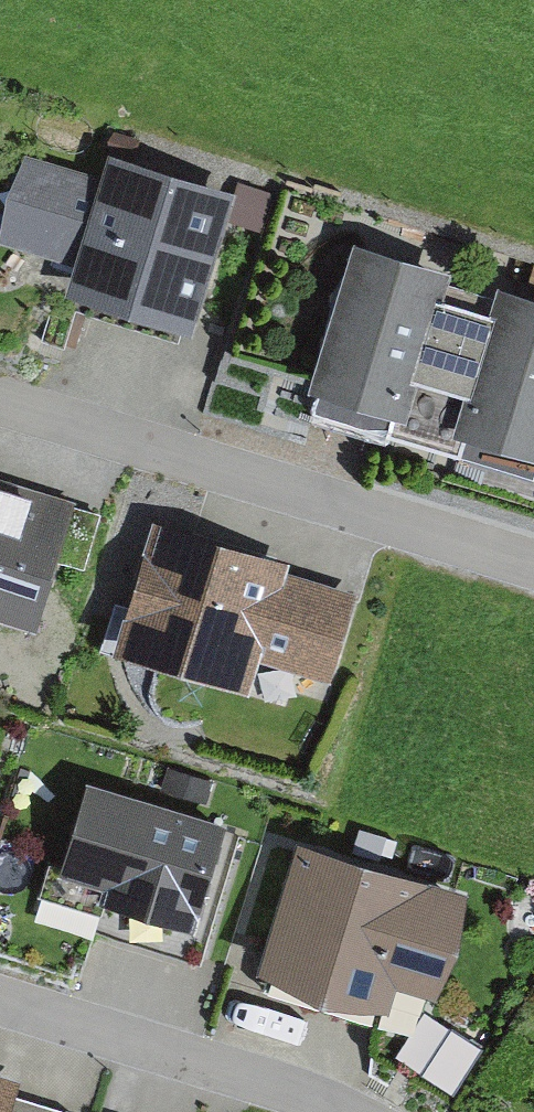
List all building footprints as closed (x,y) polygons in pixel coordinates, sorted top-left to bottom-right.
[(26,150),(0,236),(0,239),(74,261),(65,289),(195,328),(237,184),(109,146),(101,173),(26,150)] [(354,233),(307,385),(318,389),(312,406),(533,475),(533,289),(497,278),(493,290),(451,277),(454,264),(354,233)] [(37,624),(58,557),(84,565),(100,512),(74,504),(76,498),(0,475),(0,613),(37,624)] [(290,557),(151,514),(110,645),(249,689),(259,657),(331,679),(359,589),(287,566),(290,557)] [(227,818),(87,775),(61,861),(50,858),(40,892),(102,911),(106,898),(194,925),(227,818)] [(471,886),(296,831),(255,965),(388,1006),(396,979),(438,992),(471,886)] [(71,1109),(16,1092),(21,1077),(0,1070),(0,1111),(71,1111),(71,1109)]
